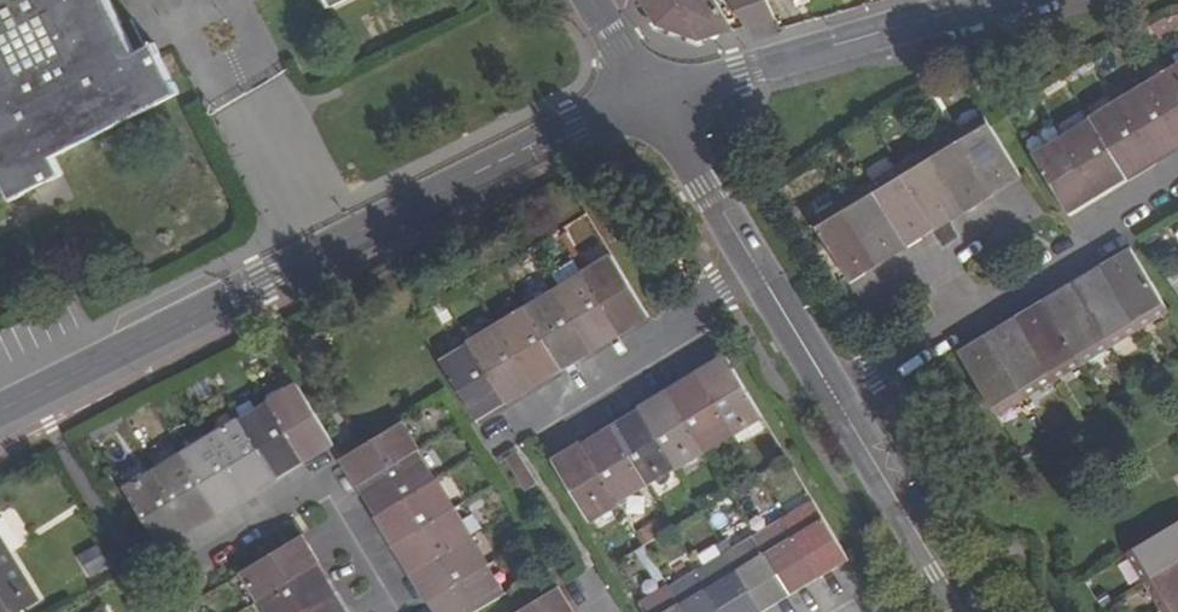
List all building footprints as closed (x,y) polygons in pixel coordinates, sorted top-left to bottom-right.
[(111,0),(0,0),(0,171),(14,200),(27,194),(64,176),(54,156),(180,94),(155,45),(138,53),(111,0)] [(659,25),(701,40),(735,30),(718,0),(644,0),(659,25)] [(777,17),(769,0),(732,0),(747,26),(777,17)] [(1149,84),(1177,132),(1177,69),(1177,67),(1149,84)] [(1120,102),(1154,157),(1157,162),(1173,154),(1169,149),(1177,143),(1177,132),(1149,84),(1120,102)] [(1154,157),(1120,102),(1091,119),(1125,175),(1128,179),(1143,171),(1141,165),(1154,157)] [(1021,173),(986,114),(957,132),(992,190),(995,195),(1008,186),(1006,182),(1021,173)] [(1125,175),(1091,119),(1062,136),(1096,192),(1099,197),(1115,187),(1112,183),(1125,175)] [(927,150),(963,207),(966,212),(981,203),(979,198),(992,190),(957,132),(927,150)] [(1096,192),(1062,136),(1034,153),(1069,210),(1071,214),(1087,204),(1084,199),(1096,192)] [(927,150),(899,167),(934,225),(936,230),(953,220),(950,216),(963,207),(927,150)] [(899,167),(871,184),(907,242),(909,247),(925,237),(922,233),(934,225),(899,167)] [(871,184),(842,201),(878,260),(880,264),(896,255),(893,250),(907,242),(871,184)] [(878,260),(842,201),(814,219),(850,278),(852,281),(867,272),(864,268),(878,260)] [(1170,313),(1134,255),(1131,249),(1116,259),(1119,264),(1106,271),(1141,330),(1170,313)] [(544,275),(555,292),(592,353),(621,336),(584,274),(573,257),(544,275)] [(613,257),(584,274),(621,336),(649,318),(613,257)] [(1092,280),(1077,289),(1112,347),(1141,330),(1106,271),(1103,267),(1089,275),(1092,280)] [(1049,306),(1084,364),(1112,347),(1077,289),(1075,283),(1059,292),(1062,298),(1049,306)] [(555,292),(527,310),(563,370),(592,353),(555,292)] [(1056,381),(1084,364),(1049,306),(1046,300),(1030,310),(1033,314),(1020,322),(1056,381)] [(498,327),(536,388),(563,370),(527,310),(498,327)] [(1056,381),(1020,322),(1017,318),(1002,327),(1005,331),(991,340),(1027,399),(1056,381)] [(498,327),(469,344),(506,405),(536,388),(498,327)] [(1027,399),(991,340),(988,336),(973,345),(976,350),(962,358),(997,416),(1027,399)] [(506,405),(469,344),(442,362),(476,417),(479,422),(506,405)] [(725,356),(697,374),(735,436),(763,419),(725,356)] [(668,391),(706,454),(735,436),(697,374),(668,391)] [(298,385),(270,402),(304,458),(306,462),(316,456),(314,452),(332,441),(331,440),(298,385)] [(668,391),(640,408),(677,471),(706,454),(668,391)] [(304,458),(270,402),(241,420),(274,475),(277,480),(292,471),(289,467),(304,458)] [(677,471),(640,408),(611,426),(649,488),(677,471)] [(241,420),(212,437),(246,493),(248,497),(262,489),(260,484),(274,475),(241,420)] [(354,469),(364,484),(421,450),(403,421),(350,453),(342,458),(350,471),(354,469)] [(621,506),(649,488),(611,426),(583,443),(621,506)] [(246,493),(212,437),(183,454),(217,510),(220,515),(232,507),(230,503),(246,493)] [(583,443),(556,460),(554,460),(592,523),(621,506),(583,443)] [(381,513),(438,479),(421,450),(364,484),(359,487),(368,501),(373,499),(381,513)] [(217,510),(183,454),(154,471),(188,527),(191,532),(205,523),(203,519),(217,510)] [(126,487),(160,543),(164,549),(177,541),(173,537),(188,527),(154,471),(126,487)] [(389,527),(398,542),(456,507),(438,479),(381,513),(377,516),(386,530),(389,527)] [(820,578),(849,560),(812,500),(784,517),(820,578)] [(415,570),(473,536),(456,507),(398,542),(394,544),(403,558),(407,555),(415,570)] [(820,578),(784,517),(755,535),(792,595),(820,578)] [(1127,553),(1145,582),(1177,561),(1177,522),(1127,553)] [(39,598),(0,533),(0,611),(16,611),(39,598)] [(792,595),(755,535),(727,552),(763,611),(764,611),(792,595)] [(424,585),(433,599),(491,565),(473,536),(415,570),(412,572),(421,587),(424,585)] [(309,554),(298,537),(242,571),(260,600),(316,566),(321,564),(313,552),(309,554)] [(727,552),(698,570),(724,611),(763,611),(727,552)] [(1145,582),(1162,610),(1177,600),(1177,561),(1145,582)] [(433,599),(429,601),(436,611),(441,611),(477,611),(508,594),(491,565),(433,599)] [(260,600),(267,611),(306,611),(334,595),(339,593),(330,578),(325,581),(316,566),(260,600)] [(670,588),(685,611),(724,611),(698,570),(670,588)] [(560,588),(519,611),(574,611),(560,588)] [(642,604),(646,611),(685,611),(670,588),(642,604)] [(347,607),(342,610),(334,595),(306,611),(350,611),(347,607)] [(1163,611),(1177,611),(1177,600),(1162,610),(1163,611)]
